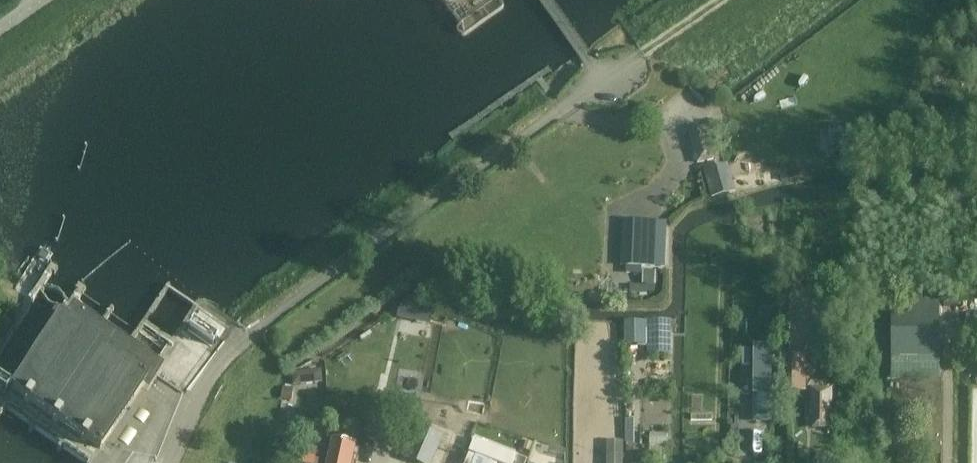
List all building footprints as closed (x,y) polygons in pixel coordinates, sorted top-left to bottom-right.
[(843,131),(831,132),(832,144),(845,143),(843,131)] [(708,137),(692,141),(698,163),(714,159),(708,137)] [(622,242),(622,260),(647,261),(648,243),(622,242)] [(893,302),(891,381),(915,381),(915,358),(939,358),(940,302),(893,302)] [(152,365),(73,311),(63,326),(58,323),(13,390),(25,398),(23,401),(29,405),(31,402),(53,417),(51,420),(57,424),(59,421),(82,437),(80,440),(86,444),(87,441),(100,450),(146,383),(141,380),(152,365)] [(646,323),(625,323),(625,333),(625,346),(646,346),(646,323)] [(649,327),(648,344),(669,345),(669,335),(670,324),(649,323),(649,327)] [(754,397),(754,418),(771,418),(771,397),(772,348),(755,348),(754,397)] [(786,357),(786,390),(805,391),(805,357),(786,357)] [(828,376),(827,361),(816,361),(817,377),(828,376)] [(940,379),(939,361),(915,361),(915,380),(940,379)] [(285,388),(283,400),(291,401),(293,390),(285,388)] [(831,391),(810,390),(810,428),(830,429),(831,391)] [(901,394),(890,395),(891,406),(901,406),(901,394)] [(406,458),(416,462),(431,462),(442,439),(420,428),(406,458)] [(650,434),(650,446),(667,447),(667,434),(650,434)] [(326,462),(352,462),(355,445),(331,440),(326,462)] [(627,448),(626,462),(634,462),(635,448),(627,448)] [(607,449),(606,462),(622,462),(622,450),(607,449)]
